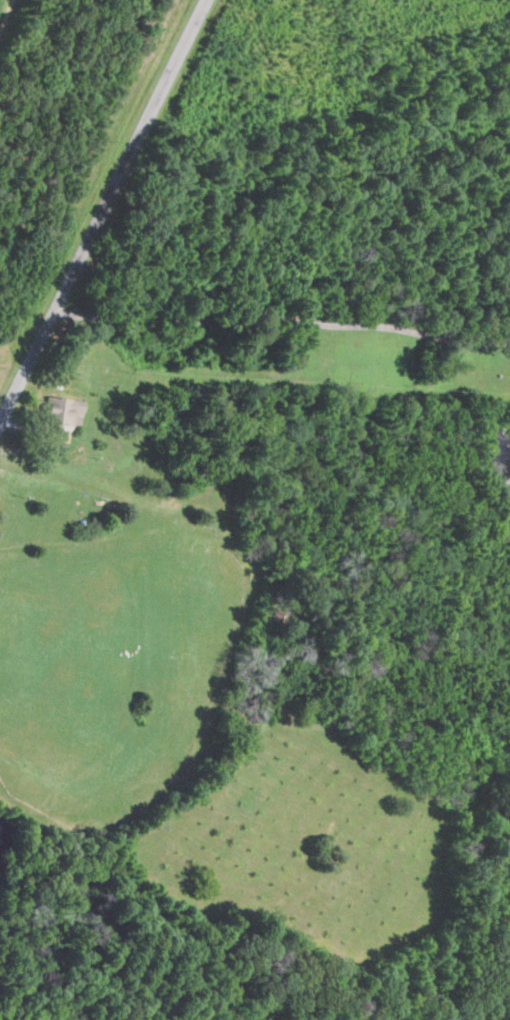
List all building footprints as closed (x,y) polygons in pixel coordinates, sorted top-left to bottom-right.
[(82,400),(46,394),(42,421),(77,427),(82,400)]
